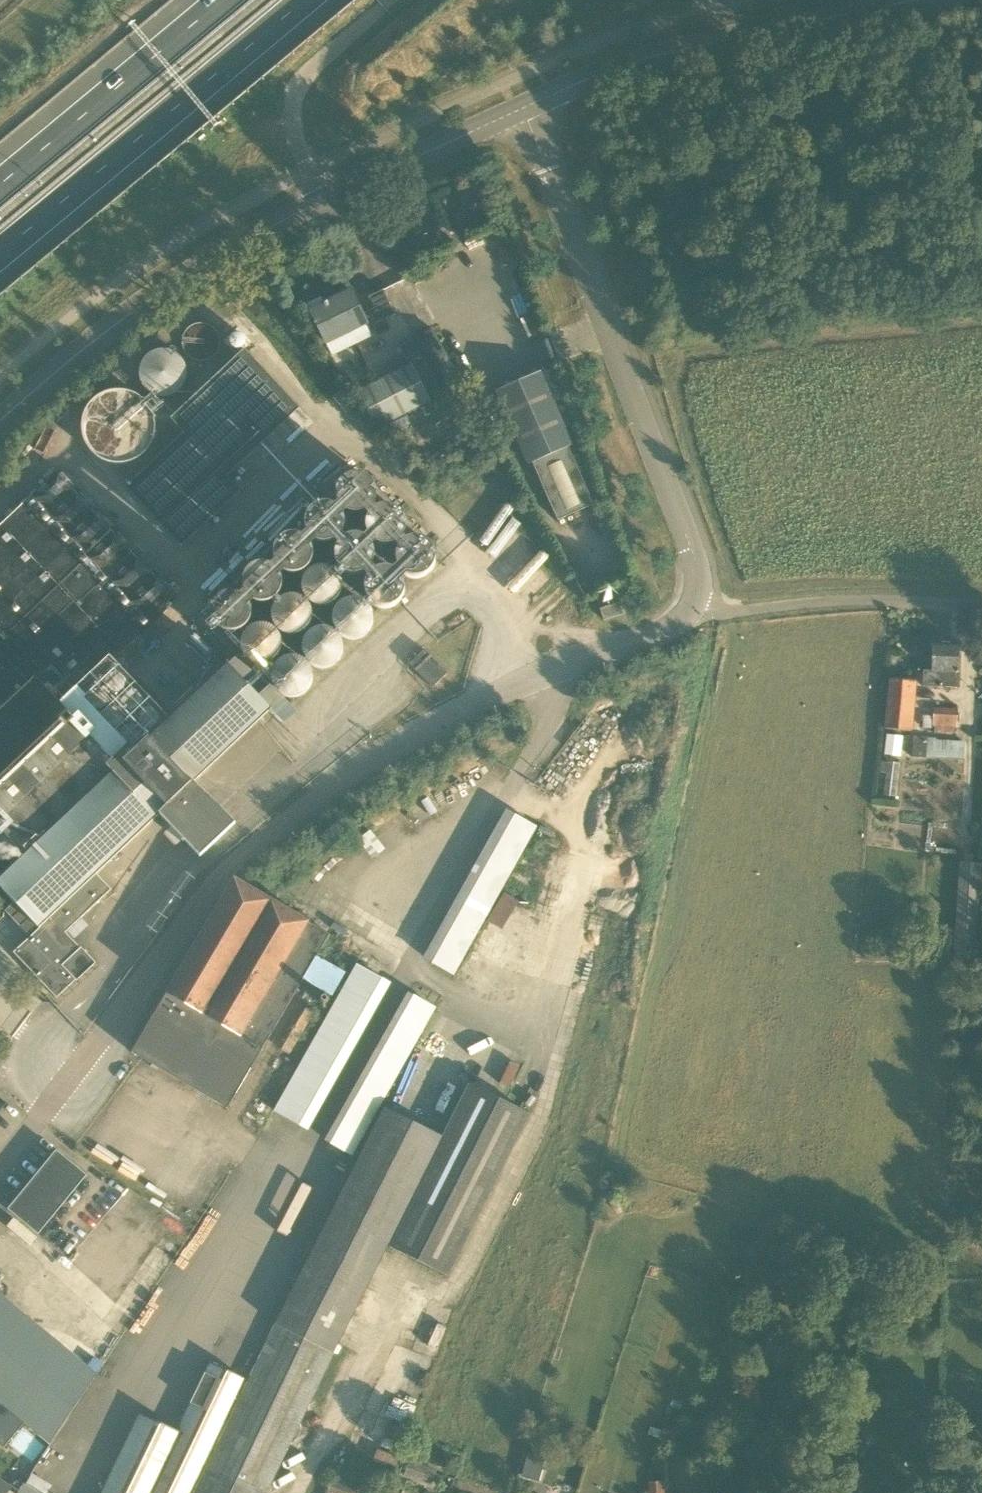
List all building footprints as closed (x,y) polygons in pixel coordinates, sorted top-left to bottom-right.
[(310,310),(326,343),(366,323),(368,327),(395,314),(383,289),(370,296),(376,308),(363,314),(352,290),(310,310)] [(461,382),(432,328),(412,338),(442,393),(461,382)] [(184,428),(125,485),(179,542),(242,481),(231,469),(301,401),(246,343),(171,415),(184,428)] [(131,390),(177,388),(176,348),(129,350),(131,390)] [(358,392),(376,428),(431,400),(412,364),(358,392)] [(541,371),(496,390),(528,464),(532,462),(558,520),(594,504),(568,446),(573,445),(541,371)] [(16,903),(30,917),(20,926),(31,937),(14,952),(57,997),(94,963),(66,932),(112,889),(97,874),(164,810),(203,850),(231,823),(193,783),(271,709),(228,664),(199,691),(172,716),(169,719),(109,656),(145,621),(148,625),(168,609),(164,604),(174,595),(57,471),(0,525),(0,885),(16,903)] [(368,478),(363,476),(361,475),(354,475),(349,476),(343,481),(339,484),(337,489),(337,494),(338,497),(338,500),(339,503),(340,505),(338,507),(334,505),(329,504),(324,504),(318,505),(312,508),(308,511),(306,517),(305,524),(305,529),(307,532),(302,536),(297,534),(292,534),(286,536),(281,538),(276,542),(274,548),(274,557),(275,562),(270,566),(265,564),(258,564),(252,567),(247,570),(245,573),(243,578),(243,584),(244,588),(245,591),(241,596),(238,594),(231,593),(227,594),(221,596),(216,599),(213,603),(212,608),(212,612),(213,620),(215,624),(217,627),(219,629),(222,630),(225,630),(229,631),(233,631),(237,631),(243,629),(245,632),(243,634),(242,638),(242,643),(241,646),(241,649),(243,654),(245,658),(248,661),(250,663),(252,664),(254,664),(257,664),(262,664),(269,663),(274,668),(272,671),(272,675),(272,679),(274,686),(277,690),(280,693),(285,695),(290,697),(295,697),(301,695),(305,692),(309,688),(311,684),(312,679),(312,676),(312,673),(311,671),(310,668),(307,663),(309,662),(313,664),(317,667),(322,668),(328,667),(333,665),(337,662),(340,658),(342,654),(343,649),(342,644),(340,639),(337,634),(339,633),(342,636),(346,638),(351,639),(356,639),(361,637),(365,634),(369,631),(371,627),(372,625),(373,622),(373,619),(373,616),(372,612),(371,610),(369,607),(367,605),(370,602),(373,605),(377,607),(382,608),(386,608),(391,607),(395,605),(399,602),(401,599),(403,596),(404,593),(405,590),(405,586),(404,582),(403,579),(401,576),(399,574),(399,573),(403,576),(409,578),(412,578),(415,578),(418,578),(421,577),(424,576),(426,574),(429,572),(431,570),(434,566),(435,561),(436,558),(436,555),(435,551),(435,548),(433,545),(431,543),(429,540),(427,538),(425,537),(422,535),(419,534),(415,534),(412,534),(409,534),(406,535),(403,536),(405,532),(405,529),(406,525),(405,521),(404,516),(401,512),(398,508),(393,505),(389,503),(383,502),(378,503),(374,504),(375,501),(376,498),(376,495),(376,492),(375,487),(373,484),(372,482),(370,480),(368,478)] [(604,620),(623,614),(619,602),(600,609),(604,620)] [(958,687),(960,644),(932,643),(931,670),(923,670),(923,686),(958,687)] [(433,687),(447,673),(425,649),(410,663),(433,687)] [(910,731),(915,681),(890,679),(885,729),(910,731)] [(953,727),(957,727),(958,709),(934,708),(933,732),(953,734),(953,727)] [(900,754),(903,734),(887,732),(885,752),(900,754)] [(914,736),(913,757),(965,759),(965,740),(937,739),(937,737),(914,736)] [(981,867),(981,863),(960,861),(955,929),(944,928),(943,945),(954,946),(954,953),(976,955),(981,867)] [(234,878),(168,992),(132,1052),(228,1108),(330,934),(234,878)] [(488,919),(503,928),(520,901),(505,892),(488,919)] [(314,906),(374,943),(379,935),(319,898),(314,906)] [(365,957),(361,965),(377,973),(381,965),(365,957)] [(309,1131),(386,980),(351,961),(273,1113),(309,1131)] [(529,1114),(469,1085),(388,1246),(448,1275),(529,1114)] [(299,1425),(334,1353),(442,1136),(385,1107),(276,1324),(195,1492),(266,1492),(299,1425)] [(8,1209),(39,1234),(87,1174),(57,1149),(8,1209)] [(2,1403),(23,1420),(51,1443),(97,1374),(0,1294),(0,1401),(2,1403)] [(243,1377),(211,1362),(177,1430),(140,1413),(103,1492),(102,1492),(187,1492),(243,1377)] [(0,1406),(0,1435),(6,1440),(23,1420),(2,1403),(0,1406)] [(849,1432),(847,1448),(861,1450),(864,1434),(862,1433),(849,1432)] [(443,1475),(436,1473),(437,1469),(410,1460),(405,1475),(432,1484),(433,1481),(441,1484),(443,1475)] [(337,1492),(354,1492),(357,1485),(334,1477),(329,1490),(337,1492)] [(13,1486),(0,1478),(0,1492),(8,1492),(13,1486)] [(649,1481),(649,1492),(665,1492),(664,1480),(649,1481)]
